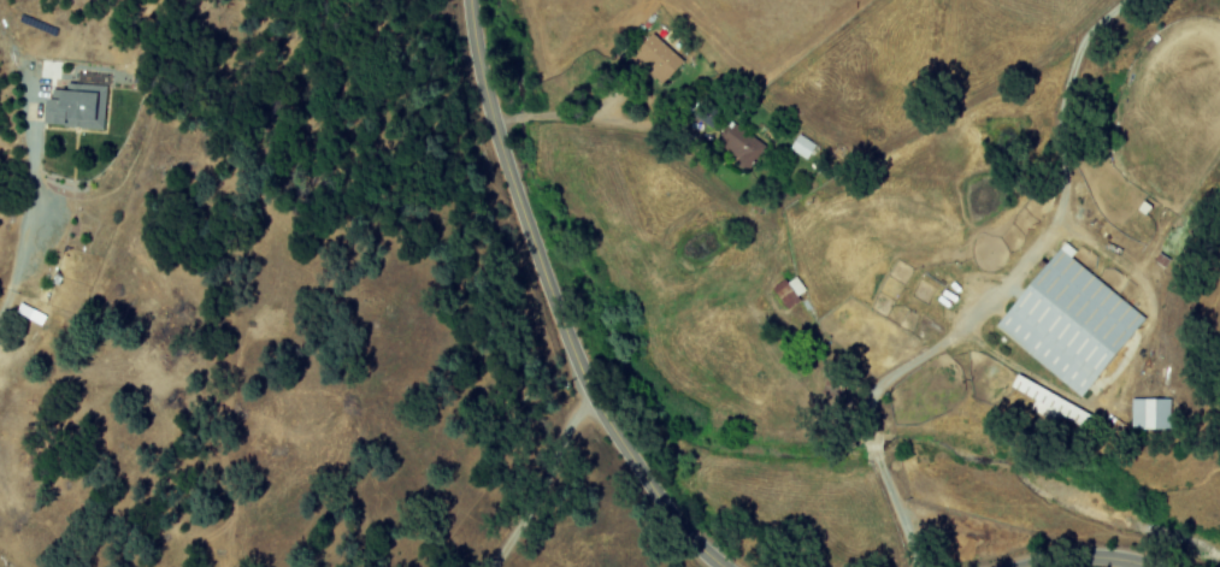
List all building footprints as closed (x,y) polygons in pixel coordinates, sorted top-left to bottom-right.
[(661,81),(681,61),(650,31),(630,51),(661,81)] [(97,83),(62,81),(62,88),(45,87),(44,96),(32,96),(31,119),(61,120),(61,125),(95,127),(97,83)] [(748,166),(763,144),(730,122),(715,143),(748,166)] [(813,145),(797,132),(787,147),(803,159),(813,145)] [(991,327),(1080,394),(1141,314),(1067,258),(1074,250),(1058,238),(991,327)] [(795,295),(803,290),(793,274),(770,288),(783,309),(798,300),(795,295)] [(1129,428),(1168,429),(1168,398),(1130,397),(1129,428)]
